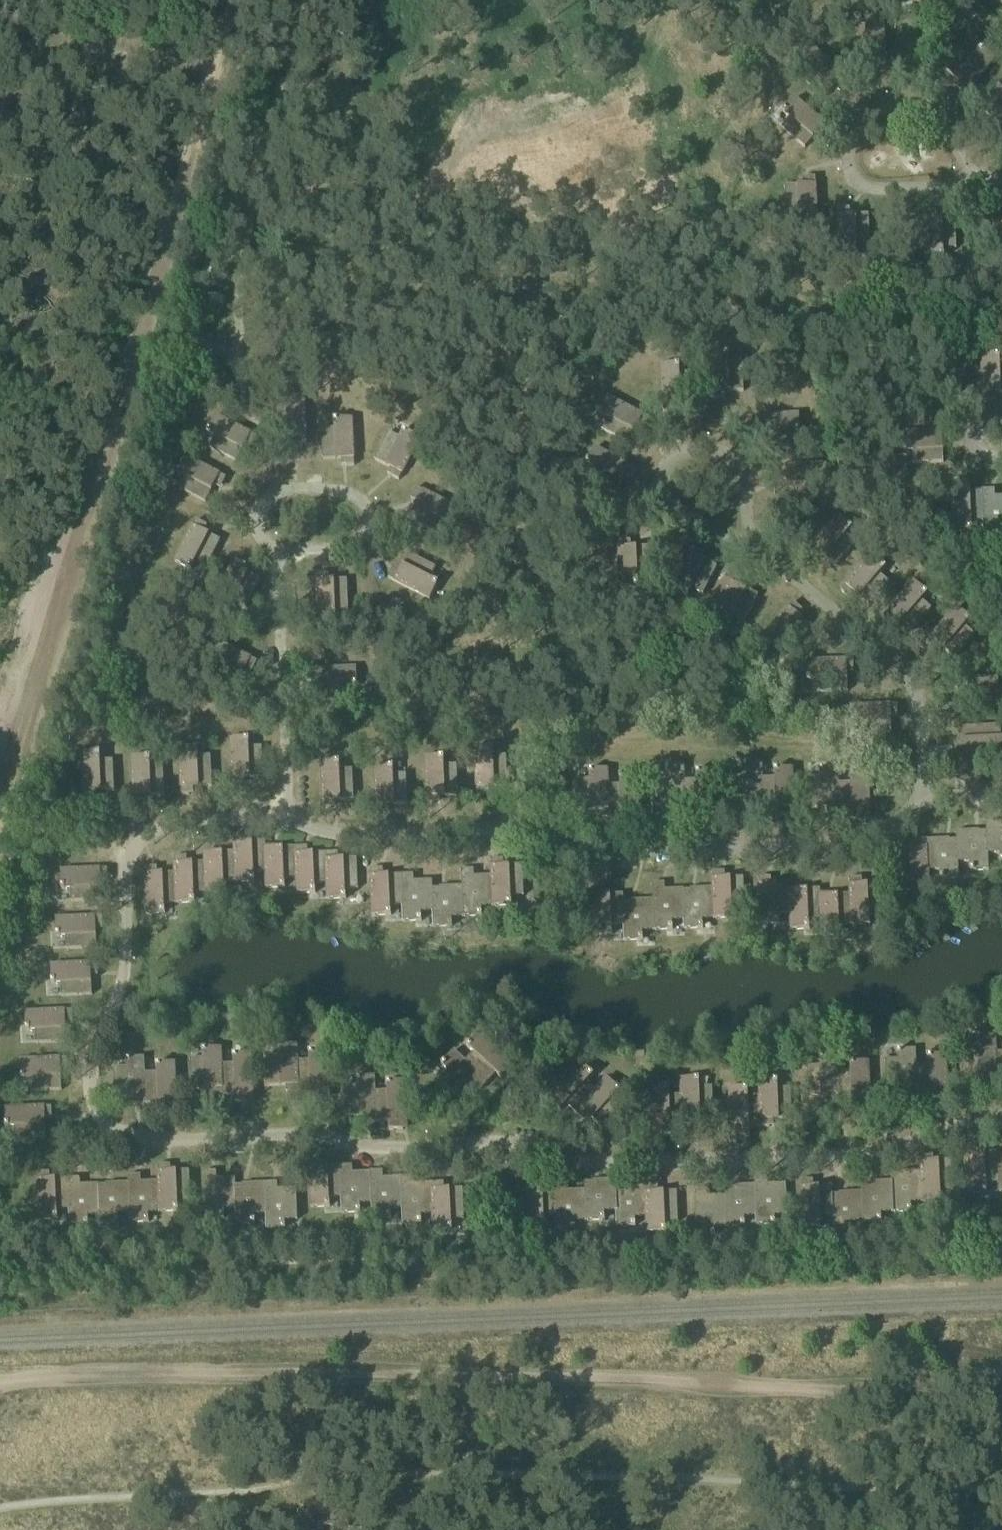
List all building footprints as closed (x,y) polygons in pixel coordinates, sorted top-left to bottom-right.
[(886,62),(884,17),(866,18),(867,27),(853,28),(855,57),(874,57),(874,62),(886,62)] [(976,55),(967,47),(947,69),(959,81),(954,87),(964,96),(994,61),(981,49),(976,55)] [(849,79),(815,51),(803,64),(810,70),(802,81),(825,100),(837,85),(841,88),(849,79)] [(831,129),(797,100),(785,113),(792,119),(783,129),(806,149),(819,135),(823,138),(831,129)] [(797,222),(815,221),(813,177),(801,177),(801,183),(782,183),(783,213),(796,213),(797,222)] [(836,208),(838,252),(856,252),(855,243),(869,242),(868,212),(849,213),(848,208),(836,208)] [(925,215),(928,259),(944,258),(944,251),(958,250),(956,218),(937,219),(937,215),(925,215)] [(710,356),(716,403),(727,402),(726,393),(745,390),(741,362),(732,363),(731,354),(710,356)] [(984,403),(997,402),(996,396),(1001,396),(1001,364),(1000,354),(980,355),(984,403)] [(660,364),(664,414),(678,412),(678,405),(697,403),(694,370),(680,372),(679,362),(660,364)] [(306,442),(305,395),(287,395),(287,407),(276,407),(276,438),(295,438),(295,442),(306,442)] [(641,437),(649,423),(606,398),(597,413),(607,419),(601,429),(629,446),(637,434),(641,437)] [(801,433),(798,414),(751,420),(753,434),(759,433),(761,449),(792,445),(790,434),(801,433)] [(253,446),(258,438),(216,416),(207,432),(213,435),(207,446),(238,462),(247,443),(253,446)] [(353,466),(354,420),(336,420),(335,430),(325,430),(325,460),(343,461),(343,466),(353,466)] [(399,481),(422,437),(405,428),(400,438),(389,433),(375,461),(391,469),(388,475),(399,481)] [(915,455),(916,468),(945,465),(943,442),(950,441),(949,431),(895,436),(897,457),(915,455)] [(633,488),(641,473),(593,446),(584,463),(598,470),(593,481),(621,497),(627,485),(633,488)] [(222,487),(227,479),(185,458),(176,474),(184,478),(180,486),(207,500),(215,484),(222,487)] [(972,521),(984,521),(984,489),(971,489),(971,486),(952,486),(952,533),(971,533),(972,521)] [(451,527),(460,511),(417,488),(411,498),(418,502),(409,518),(434,532),(440,521),(451,527)] [(984,521),(984,537),(1001,537),(1001,496),(995,496),(995,489),(984,489),(984,521)] [(852,526),(839,516),(812,551),(834,567),(854,540),(846,534),(852,526)] [(208,525),(197,519),(174,561),(191,570),(196,562),(207,568),(222,541),(205,531),(208,525)] [(631,538),(617,539),(620,588),(639,587),(639,576),(649,576),(648,545),(632,546),(631,538)] [(705,553),(694,547),(671,590),(688,599),(693,589),(702,594),(717,567),(701,559),(705,553)] [(395,567),(390,578),(430,600),(439,582),(430,577),(436,563),(411,550),(401,570),(395,567)] [(886,567),(872,555),(842,590),(852,599),(856,594),(868,604),(888,581),(880,575),(886,567)] [(316,573),(318,621),(337,621),(336,611),(348,611),(347,580),(330,580),(330,572),(316,573)] [(746,581),(733,575),(713,616),(730,624),(734,616),(746,621),(758,595),(743,587),(746,581)] [(929,594),(913,581),(884,617),(894,625),(898,620),(911,630),(930,607),(922,601),(929,594)] [(957,607),(927,643),(937,651),(942,645),(957,658),(976,636),(965,627),(972,619),(957,607)] [(252,673),(257,662),(215,640),(206,657),(215,662),(209,673),(236,687),(245,670),(252,673)] [(854,672),(853,660),(807,662),(808,680),(816,680),(817,693),(848,691),(847,672),(854,672)] [(357,686),(356,667),(310,669),(311,682),(317,682),(318,700),(349,699),(348,687),(357,686)] [(1001,710),(1001,690),(998,690),(999,678),(968,678),(968,700),(962,700),(961,709),(1001,710)] [(899,717),(898,704),(851,707),(852,725),(861,725),(861,738),(892,736),(891,718),(899,717)] [(957,781),(982,779),(980,760),(1001,759),(1001,738),(1001,724),(961,726),(962,746),(955,746),(957,781)] [(230,738),(233,785),(246,785),(245,777),(262,777),(260,746),(250,747),(250,737),(230,738)] [(179,748),(181,795),(194,794),(194,787),(210,786),(209,756),(199,756),(198,746),(179,748)] [(475,747),(477,795),(489,794),(489,788),(506,787),(504,755),(494,756),(494,746),(475,747)] [(82,751),(85,799),(98,798),(97,791),(114,790),(112,760),(102,760),(102,750),(82,751)] [(131,756),(134,804),(147,803),(146,796),(163,795),(161,765),(151,765),(151,755),(131,756)] [(425,756),(427,803),(440,803),(439,796),(455,796),(454,765),(444,765),(444,755),(425,756)] [(340,760),(321,761),(324,808),(336,808),(335,801),(354,800),(352,769),(340,770),(340,760)] [(752,810),(766,809),(765,778),(764,762),(744,763),(744,772),(731,773),(733,806),(752,805),(752,810)] [(687,812),(686,781),(685,764),(665,765),(666,775),(653,775),(655,808),(674,807),(674,812),(687,812)] [(374,766),(376,813),(389,813),(389,805),(408,804),(406,773),(394,774),(394,765),(374,766)] [(774,778),(765,778),(766,809),(776,809),(776,817),(795,816),(792,767),(774,768),(774,778)] [(841,814),(840,783),(839,767),(819,768),(820,777),(808,778),(809,808),(827,807),(828,815),(841,814)] [(609,816),(608,785),(607,768),(588,769),(589,781),(578,781),(579,810),(597,809),(598,817),(609,816)] [(696,780),(686,781),(687,812),(698,811),(699,820),(717,819),(715,769),(696,770),(696,780)] [(850,783),(840,783),(841,814),(852,814),(852,822),(871,821),(869,772),(850,773),(850,783)] [(620,785),(608,785),(609,816),(621,816),(622,824),(641,824),(638,775),(619,776),(620,785)] [(987,832),(989,854),(1000,853),(1001,863),(1001,822),(986,823),(987,832)] [(988,854),(989,854),(987,832),(980,832),(980,830),(956,831),(956,840),(958,862),(969,861),(970,872),(989,870),(988,854)] [(266,869),(266,848),(266,841),(247,841),(247,835),(234,835),(235,852),(235,882),(254,882),(254,869),(265,869),(266,869)] [(926,840),(927,847),(929,870),(940,869),(941,880),(959,879),(958,862),(956,840),(949,840),(949,839),(926,840)] [(326,882),(325,852),(308,853),(308,847),(295,848),(296,875),(296,894),(315,894),(315,882),(326,882)] [(929,870),(927,847),(896,848),(898,879),(910,878),(910,889),(930,887),(929,870)] [(296,875),(295,848),(266,848),(266,869),(265,869),(266,888),(285,888),(285,875),(296,875)] [(235,882),(235,852),(204,853),(205,862),(205,892),(225,892),(224,883),(235,882)] [(325,852),(326,882),(326,900),(346,900),(346,889),(358,889),(357,858),(338,858),(338,852),(325,852)] [(205,892),(205,862),(187,863),(187,856),(175,856),(175,873),(175,903),(195,903),(195,893),(205,892)] [(491,860),(491,877),(491,907),(512,907),(512,895),(523,895),(523,865),(504,866),(504,860),(491,860)] [(175,903),(175,873),(157,873),(157,867),(145,867),(146,914),(165,914),(164,903),(175,903)] [(108,881),(108,869),(61,872),(62,889),(71,889),(72,901),(102,900),(101,882),(108,881)] [(390,905),(403,905),(403,875),(383,875),(383,869),(372,869),(372,916),(391,916),(390,905)] [(491,907),(491,877),(474,877),(474,870),(463,870),(463,886),(463,917),(481,916),(481,907),(491,907)] [(712,872),(713,888),(713,919),(733,919),(733,908),(745,907),(744,877),(725,877),(725,871),(712,872)] [(433,911),(433,889),(433,881),(414,882),(414,875),(403,875),(403,905),(403,921),(421,921),(421,911),(433,911)] [(790,913),(790,889),(790,883),(771,883),(771,877),(759,877),(760,925),(779,924),(779,913),(790,913)] [(849,878),(850,895),(850,924),(870,924),(869,915),(882,914),(881,883),(863,883),(862,877),(849,878)] [(653,884),(654,900),(654,930),(672,929),(672,919),(684,919),(684,891),(684,889),(665,890),(665,883),(653,884)] [(441,889),(433,889),(433,911),(434,910),(434,927),(452,927),(452,917),(463,917),(463,886),(441,887),(441,889)] [(713,919),(713,888),(691,889),(691,890),(684,891),(684,919),(685,929),(703,929),(703,919),(713,919)] [(821,889),(790,889),(790,913),(790,930),(809,930),(809,919),(821,919),(821,895),(821,889)] [(625,925),(624,902),(624,893),(592,894),(594,936),(612,935),(612,925),(625,925)] [(850,924),(850,895),(821,895),(821,919),(822,935),(840,935),(840,924),(850,924)] [(624,902),(625,925),(625,940),(643,940),(643,930),(654,930),(654,900),(631,901),(631,902),(624,902)] [(103,929),(103,917),(56,919),(56,937),(66,937),(66,949),(97,948),(96,929),(103,929)] [(99,975),(98,963),(51,965),(52,984),(61,984),(62,996),(92,995),(92,975),(99,975)] [(73,1023),(73,1010),(26,1012),(26,1031),(36,1030),(37,1043),(67,1042),(66,1023),(73,1023)] [(473,1052),(465,1060),(488,1082),(496,1073),(503,1080),(517,1065),(481,1031),(467,1046),(473,1052)] [(999,1084),(998,1052),(997,1036),(977,1037),(977,1047),(964,1047),(965,1078),(985,1077),(985,1084),(999,1084)] [(287,1093),(299,1092),(298,1061),(298,1045),(279,1045),(279,1055),(267,1055),(268,1086),(286,1085),(287,1093)] [(224,1094),(223,1064),(222,1048),(203,1049),(203,1058),(191,1058),(192,1089),(210,1088),(210,1095),(224,1094)] [(920,1096),(918,1065),(917,1049),(897,1050),(898,1059),(885,1059),(887,1090),(905,1089),(906,1097),(920,1096)] [(309,1060),(298,1061),(299,1092),(312,1091),(312,1099),(330,1098),(328,1050),(309,1051),(309,1060)] [(465,1060),(454,1050),(441,1063),(448,1069),(440,1078),(462,1100),(475,1086),(479,1091),(488,1082),(465,1060)] [(234,1064),(223,1064),(224,1094),(236,1094),(236,1103),(254,1102),(252,1054),(234,1054),(234,1064)] [(928,1064),(918,1065),(920,1096),(930,1096),(930,1103),(949,1102),(947,1054),(927,1055),(928,1064)] [(841,1104),(840,1072),(839,1056),(819,1056),(820,1066),(810,1066),(811,1097),(827,1096),(828,1104),(841,1104)] [(134,1105),(147,1104),(146,1073),(145,1057),(126,1058),(126,1067),(114,1068),(115,1098),(134,1097),(134,1105)] [(68,1072),(68,1058),(22,1060),(22,1078),(31,1078),(32,1091),(62,1089),(61,1072),(68,1072)] [(573,1109),(594,1087),(588,1081),(594,1075),(579,1061),(547,1096),(562,1110),(568,1104),(573,1109)] [(850,1072),(840,1072),(841,1104),(852,1103),(852,1111),(871,1111),(870,1061),(850,1062),(850,1072)] [(157,1073),(146,1073),(147,1104),(158,1104),(158,1112),(177,1111),(176,1062),(157,1063),(157,1073)] [(365,1122),(377,1122),(376,1091),(375,1075),(356,1076),(357,1085),(345,1085),(346,1116),(365,1115),(365,1122)] [(605,1075),(594,1087),(573,1109),(584,1120),(589,1114),(603,1127),(624,1105),(615,1096),(621,1090),(605,1075)] [(679,1079),(680,1094),(682,1127),(696,1127),(695,1119),(714,1117),(712,1085),(701,1086),(700,1078),(679,1079)] [(757,1079),(758,1096),(759,1127),(774,1127),(774,1119),(792,1119),(791,1087),(778,1087),(778,1079),(757,1079)] [(387,1091),(376,1091),(377,1122),(389,1122),(389,1131),(408,1130),(406,1081),(387,1081),(387,1091)] [(682,1127),(680,1094),(670,1095),(670,1085),(650,1086),(653,1137),(671,1136),(671,1128),(682,1127)] [(759,1127),(758,1096),(749,1096),(749,1087),(729,1088),(730,1137),(750,1137),(749,1127),(759,1127)] [(53,1119),(52,1106),(5,1108),(6,1127),(16,1127),(16,1139),(47,1138),(46,1119),(53,1119)] [(999,1183),(997,1153),(997,1152),(985,1152),(984,1143),(965,1144),(968,1193),(987,1192),(986,1183),(995,1183),(999,1183)] [(920,1154),(920,1171),(922,1202),(941,1201),(940,1192),(954,1191),(952,1160),(934,1161),(934,1153),(920,1154)] [(342,1195),(341,1166),(323,1167),(323,1160),(309,1161),(311,1208),(330,1208),(330,1195),(342,1195)] [(159,1165),(159,1181),(160,1211),(179,1211),(179,1201),(191,1201),(190,1171),(171,1171),(171,1164),(159,1165)] [(341,1166),(342,1195),(342,1212),(360,1212),(360,1201),(372,1201),(372,1172),(353,1173),(353,1166),(341,1166)] [(891,1172),(891,1182),(892,1211),(911,1211),(911,1202),(922,1202),(920,1171),(891,1172)] [(58,1209),(69,1208),(68,1178),(51,1178),(51,1172),(38,1173),(39,1220),(58,1220),(58,1209)] [(237,1206),(236,1185),(236,1178),(217,1178),(217,1172),(205,1172),(207,1219),(224,1218),(224,1206),(236,1206),(237,1206)] [(390,1206),(403,1206),(402,1178),(384,1178),(384,1172),(372,1172),(372,1201),(373,1219),(391,1218),(390,1206)] [(129,1175),(129,1182),(130,1212),(130,1223),(149,1222),(149,1212),(160,1211),(159,1181),(143,1181),(143,1175),(129,1175)] [(81,1177),(68,1178),(69,1208),(70,1225),(89,1224),(88,1214),(98,1214),(97,1183),(81,1184),(81,1177)] [(755,1178),(755,1184),(756,1215),(757,1226),(775,1226),(775,1214),(787,1213),(786,1183),(768,1184),(767,1177),(755,1178)] [(421,1213),(432,1212),(432,1184),(414,1184),(414,1178),(402,1178),(403,1206),(403,1224),(422,1224),(421,1213)] [(545,1216),(556,1215),(555,1185),(544,1185),(544,1184),(537,1185),(537,1178),(524,1178),(525,1226),(545,1225),(545,1216)] [(586,1183),(586,1191),(587,1221),(605,1220),(605,1211),(617,1211),(616,1188),(616,1180),(594,1181),(594,1182),(586,1183)] [(834,1217),(833,1195),(832,1186),(814,1187),(813,1180),(800,1180),(803,1227),(821,1227),(821,1217),(833,1217),(834,1217)] [(119,1213),(130,1212),(129,1182),(97,1183),(98,1214),(99,1224),(119,1223),(119,1213)] [(265,1183),(267,1213),(267,1232),(286,1231),(285,1219),(298,1218),(296,1189),(278,1190),(278,1182),(265,1183)] [(892,1211),(891,1182),(862,1184),(862,1191),(863,1221),(882,1221),(881,1212),(892,1211)] [(243,1185),(236,1185),(237,1206),(236,1206),(237,1224),(255,1223),(254,1214),(267,1213),(265,1183),(243,1184),(243,1185)] [(432,1184),(432,1212),(433,1230),(452,1229),(452,1221),(464,1221),(463,1188),(444,1189),(444,1183),(432,1184)] [(587,1221),(586,1191),(567,1191),(567,1184),(555,1185),(556,1215),(557,1231),(576,1231),(575,1221),(587,1221)] [(726,1187),(726,1195),(727,1225),(745,1225),(745,1216),(756,1215),(755,1184),(734,1185),(734,1187),(726,1187)] [(636,1217),(646,1216),(645,1185),(623,1186),(623,1188),(616,1188),(617,1211),(618,1226),(636,1226),(636,1217)] [(645,1185),(646,1216),(647,1232),(666,1232),(666,1222),(678,1222),(677,1191),(658,1192),(658,1185),(645,1185)] [(715,1226),(727,1225),(726,1195),(708,1196),(707,1189),(695,1189),(697,1236),(716,1235),(715,1226)] [(840,1195),(833,1195),(834,1217),(833,1217),(833,1232),(852,1231),(851,1222),(863,1221),(862,1191),(840,1192),(840,1195)]
